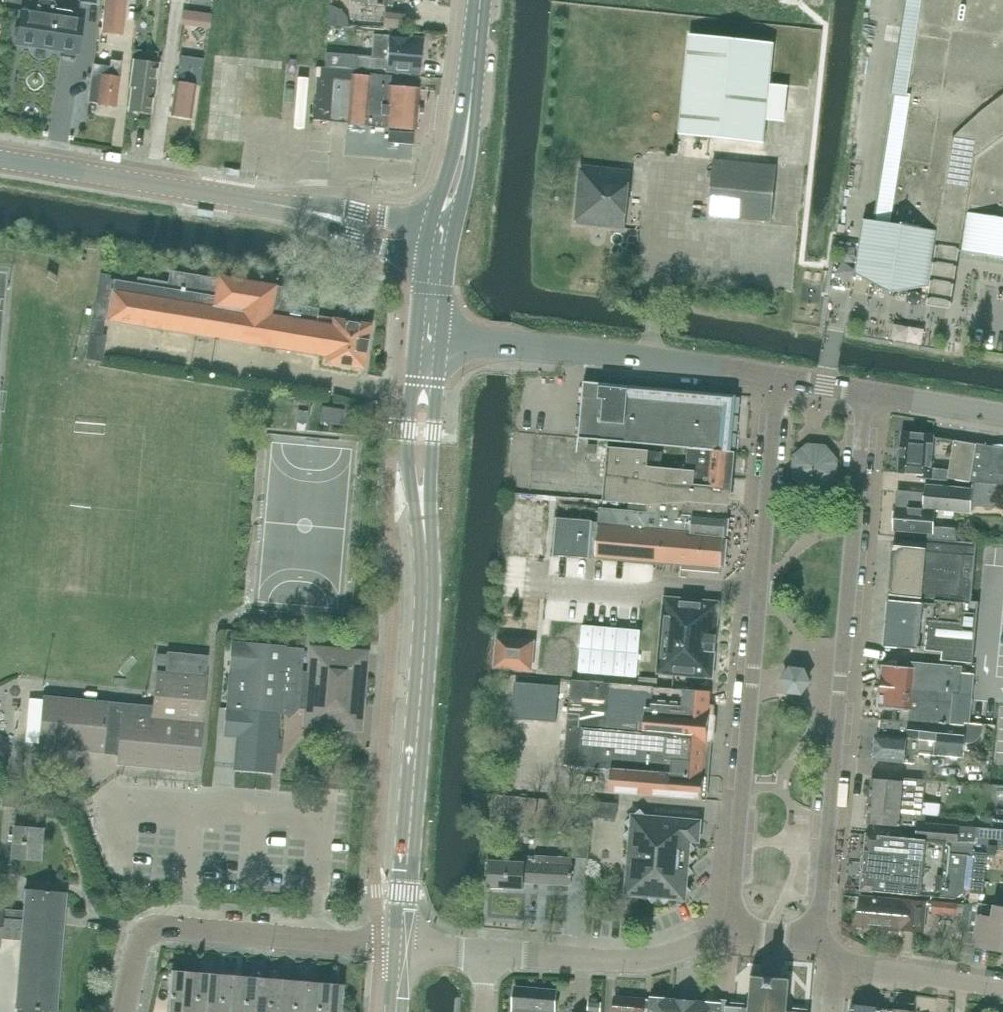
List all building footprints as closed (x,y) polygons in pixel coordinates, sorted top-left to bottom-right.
[(16,43),(78,53),(83,19),(54,15),(55,6),(54,2),(51,0),(39,0),(37,3),(36,12),(22,10),(16,43)] [(101,33),(122,35),(126,0),(104,0),(101,33)] [(892,95),(896,95),(876,222),(865,220),(856,274),(893,280),(932,286),(936,265),(947,266),(958,268),(959,260),(961,251),(1002,257),(1002,0),(907,0),(892,95)] [(384,10),(383,27),(403,29),(405,13),(387,11),(384,10)] [(326,53),(325,65),(371,68),(371,67),(420,72),(420,68),(423,67),(423,59),(421,56),(422,40),(409,39),(409,37),(373,34),(371,55),(371,56),(326,53)] [(764,143),(774,43),(690,34),(680,135),(764,143)] [(236,73),(240,57),(227,54),(223,70),(236,73)] [(201,79),(204,59),(180,56),(171,115),(191,118),(197,78),(201,79)] [(115,107),(121,62),(110,60),(109,67),(93,65),(93,70),(89,103),(90,103),(98,104),(97,104),(115,107)] [(150,112),(157,65),(134,62),(130,85),(132,86),(129,109),(150,112)] [(389,86),(390,75),(372,73),(372,75),(351,74),(350,79),(332,77),(329,122),(333,122),(347,124),(415,129),(416,122),(417,122),(418,115),(416,115),(418,89),(389,86)] [(730,149),(729,159),(765,162),(766,152),(730,149)] [(713,159),(708,214),(771,220),(777,165),(760,164),(736,161),(713,159)] [(625,229),(631,171),(581,166),(576,223),(625,229)] [(947,266),(936,265),(932,286),(930,300),(941,302),(952,304),(958,268),(947,266)] [(218,276),(217,279),(170,271),(168,283),(138,278),(137,284),(114,280),(109,279),(110,275),(100,274),(86,359),(100,362),(104,336),(100,335),(102,319),(326,356),(325,362),(363,369),(371,325),(317,316),(318,309),(286,303),(289,288),(218,276)] [(579,437),(579,438),(587,439),(589,439),(600,440),(609,441),(690,448),(732,452),(733,437),(736,403),(737,396),(737,395),(600,383),(592,382),(584,381),(579,437)] [(344,410),(324,407),(322,406),(319,421),(342,425),(344,410)] [(931,468),(934,435),(903,432),(899,473),(917,474),(917,478),(948,480),(948,479),(949,470),(931,468)] [(587,439),(585,461),(607,463),(607,465),(604,501),(648,505),(686,502),(724,504),(727,505),(730,478),(732,452),(690,448),(688,471),(661,468),(663,452),(609,447),(609,441),(600,440),(589,439),(587,439)] [(976,444),(955,441),(949,470),(948,479),(973,481),(976,444)] [(1002,484),(1002,449),(976,444),(973,481),(998,483),(1002,484)] [(837,460),(826,447),(808,445),(795,457),(793,474),(805,487),(822,489),(834,478),(835,477),(837,460)] [(897,508),(895,530),(928,533),(927,539),(956,541),(957,529),(933,526),(934,511),(939,512),(939,510),(971,513),(972,506),(996,508),(997,493),(998,485),(973,483),(973,488),(926,485),(925,494),(898,492),(897,508)] [(550,546),(552,497),(519,496),(517,544),(550,546)] [(554,552),(553,556),(554,557),(555,556),(586,558),(589,558),(589,556),(596,556),(597,556),(597,557),(654,562),(680,564),(681,564),(685,564),(722,567),(723,550),(726,516),(723,516),(724,504),(686,502),(648,505),(648,513),(601,509),(600,521),(593,520),(556,517),(555,529),(554,550),(554,552)] [(893,550),(884,646),(926,650),(926,643),(943,645),(942,651),(942,660),(973,663),(979,602),(972,601),(977,543),(956,541),(927,539),(927,544),(894,541),(893,550)] [(719,601),(676,598),(665,596),(658,672),(713,677),(719,601)] [(637,677),(641,631),(583,625),(578,671),(637,677)] [(531,669),(533,643),(500,640),(497,666),(531,669)] [(241,709),(277,713),(285,713),(288,717),(298,709),(301,671),(303,649),(232,643),(230,670),(244,672),(241,709)] [(311,672),(301,671),(298,709),(307,709),(307,715),(307,716),(303,719),(310,727),(314,724),(349,727),(350,727),(351,727),(354,731),(362,724),(359,720),(365,654),(313,649),(311,672)] [(197,771),(208,656),(167,652),(165,673),(157,672),(153,707),(124,704),(43,697),(39,747),(103,752),(103,749),(119,750),(117,764),(197,771)] [(883,681),(883,686),(939,691),(954,693),(973,695),(975,674),(962,673),(963,666),(941,664),(914,662),(913,668),(885,665),(884,681),(883,681)] [(804,669),(795,668),(790,668),(785,676),(783,679),(788,692),(802,693),(810,682),(804,669)] [(709,692),(572,680),(565,765),(612,769),(707,776),(710,742),(708,739),(710,718),(713,715),(713,705),(708,705),(709,692)] [(880,693),(879,708),(910,710),(910,709),(918,710),(917,721),(950,723),(950,726),(966,727),(967,724),(970,724),(970,723),(973,695),(954,693),(939,691),(883,686),(882,692),(883,692),(883,694),(880,693)] [(552,722),(554,698),(519,695),(517,718),(552,722)] [(277,713),(241,709),(227,708),(224,735),(238,736),(236,768),(272,772),(274,752),(280,753),(281,740),(275,739),(277,713)] [(876,738),(875,757),(878,760),(905,763),(915,764),(916,757),(920,757),(920,754),(964,758),(965,743),(970,743),(975,743),(978,740),(981,736),(982,731),(983,725),(970,724),(967,724),(966,727),(950,726),(950,723),(917,721),(909,720),(909,721),(881,719),(880,735),(876,738)] [(707,776),(612,769),(610,791),(669,796),(669,797),(705,800),(707,776)] [(873,779),(870,801),(916,805),(918,779),(903,778),(903,781),(873,779)] [(870,801),(869,823),(918,827),(917,839),(947,842),(1002,846),(1002,830),(925,824),(926,815),(923,814),(927,779),(918,779),(916,805),(870,801)] [(618,804),(609,803),(593,802),(592,817),(617,820),(618,804)] [(680,819),(636,815),(633,815),(626,895),(686,900),(691,839),(695,839),(698,836),(698,828),(696,825),(692,824),(692,822),(692,820),(680,819)] [(32,829),(32,825),(24,824),(24,828),(13,828),(11,860),(39,862),(41,830),(32,829)] [(947,842),(917,839),(867,834),(867,837),(868,837),(871,858),(866,858),(865,858),(864,862),(967,873),(967,867),(945,865),(947,842)] [(587,859),(588,852),(589,836),(575,835),(573,859),(587,859)] [(984,894),(988,853),(975,852),(971,893),(984,894)] [(571,885),(573,859),(535,856),(535,859),(524,859),(523,864),(490,861),(489,887),(524,889),(524,883),(571,885)] [(967,873),(864,862),(864,866),(865,866),(870,868),(863,888),(862,887),(862,890),(941,898),(941,897),(955,899),(965,891),(967,873)] [(28,891),(26,891),(24,913),(2,911),(3,909),(0,909),(0,939),(22,942),(16,1009),(18,1009),(18,1011),(48,1011),(54,1011),(64,894),(28,891)] [(922,931),(924,903),(861,897),(859,919),(871,920),(871,927),(890,929),(890,928),(922,931)] [(956,916),(957,904),(934,901),(933,913),(956,916)] [(995,907),(993,918),(979,916),(974,946),(1002,950),(1002,944),(1002,908),(995,907)] [(196,973),(171,971),(167,1011),(193,1011),(196,973)] [(221,975),(196,973),(193,1011),(217,1011),(221,975)] [(725,1008),(724,1011),(795,1011),(788,1011),(788,1010),(786,1010),(788,996),(790,996),(790,994),(788,994),(789,980),(791,978),(790,976),(788,978),(778,977),(778,975),(776,975),(776,977),(766,976),(766,974),(764,974),(764,976),(754,975),(752,973),(751,974),(752,977),(751,991),(749,990),(749,993),(751,993),(750,1007),(748,1007),(748,1008),(726,1006),(726,1008),(725,1008)] [(244,977),(221,975),(217,1011),(241,1011),(244,977)] [(269,979),(244,977),(241,1011),(266,1011),(269,979)] [(294,981),(269,979),(266,1011),(291,1011),(294,981)] [(318,983),(294,981),(291,1011),(315,1011),(318,983)] [(343,985),(318,983),(315,1011),(340,1011),(343,985)] [(557,991),(515,987),(513,1011),(555,1011),(557,991)] [(644,999),(615,996),(614,1011),(643,1011),(644,999)] [(674,999),(651,997),(649,1011),(673,1011),(674,999)] [(700,1002),(676,1000),(675,1011),(699,1011),(700,1002)] [(601,1011),(601,1003),(589,1002),(588,1010),(601,1011)] [(700,1002),(699,1011),(724,1011),(725,1008),(721,1007),(721,1003),(700,1002)]
